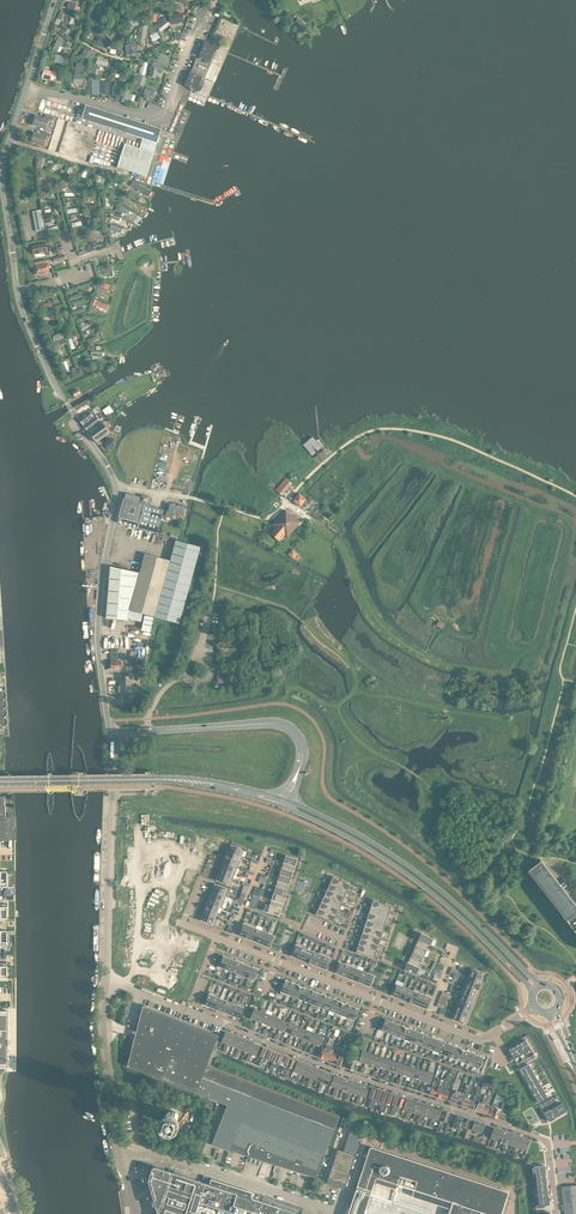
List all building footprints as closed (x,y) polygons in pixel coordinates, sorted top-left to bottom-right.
[(75,3),(68,2),(67,8),(68,8),(68,11),(79,12),(79,7),(75,6),(75,3)] [(109,6),(110,3),(108,2),(103,2),(102,4),(103,5),(98,12),(101,14),(104,16),(109,6)] [(120,4),(112,7),(116,16),(123,13),(120,4)] [(123,16),(129,18),(132,10),(126,8),(123,16)] [(130,18),(130,25),(133,26),(138,25),(143,15),(133,11),(130,18)] [(183,13),(170,15),(171,23),(184,21),(183,13)] [(69,24),(72,17),(65,14),(65,15),(64,15),(63,17),(64,18),(63,20),(65,22),(65,23),(69,24)] [(154,25),(156,27),(157,30),(159,29),(159,30),(161,29),(161,28),(166,24),(164,21),(162,19),(154,25)] [(299,19),(293,25),(301,34),(308,28),(299,19)] [(56,25),(54,31),(57,32),(61,36),(64,33),(64,34),(69,28),(65,25),(65,26),(62,23),(59,28),(56,25)] [(91,26),(88,29),(89,30),(93,35),(96,37),(99,34),(101,31),(103,27),(104,26),(102,25),(98,29),(93,24),(92,24),(91,26)] [(139,27),(136,42),(145,43),(148,24),(144,26),(139,27)] [(107,35),(110,37),(116,29),(110,25),(108,27),(107,26),(102,33),(106,36),(107,35)] [(159,36),(157,32),(152,27),(152,26),(149,25),(148,28),(151,35),(150,35),(153,40),(159,36)] [(57,52),(61,44),(63,45),(65,41),(63,40),(63,39),(59,36),(56,35),(54,39),(57,41),(52,50),(57,52)] [(97,43),(107,49),(110,44),(107,42),(108,40),(101,36),(97,43)] [(212,62),(217,50),(219,49),(220,46),(220,44),(215,42),(214,43),(213,45),(209,44),(209,42),(206,41),(204,41),(204,42),(204,44),(202,48),(201,48),(200,50),(201,51),(200,53),(199,52),(197,57),(198,58),(195,65),(193,65),(192,70),(192,71),(191,75),(189,76),(189,77),(185,84),(186,86),(191,88),(190,89),(191,91),(193,90),(193,89),(199,92),(200,91),(204,83),(204,82),(204,81),(205,78),(211,81),(218,65),(212,62)] [(135,44),(125,45),(127,56),(136,55),(135,44)] [(96,53),(92,50),(91,52),(88,50),(84,57),(87,59),(87,60),(90,62),(92,59),(90,57),(90,56),(91,57),(94,54),(95,54),(96,53)] [(56,54),(54,61),(65,64),(67,57),(56,54)] [(157,60),(156,63),(168,66),(170,58),(160,55),(158,57),(157,60)] [(77,65),(77,71),(84,72),(87,72),(87,68),(88,63),(84,63),(79,62),(77,62),(77,65)] [(145,75),(148,63),(142,62),(141,66),(140,66),(138,74),(145,75)] [(148,76),(156,78),(157,72),(161,73),(163,66),(156,64),(152,63),(151,66),(150,66),(149,70),(150,70),(148,76)] [(89,69),(88,75),(96,76),(96,71),(97,66),(90,65),(89,69)] [(44,69),(42,77),(54,80),(55,71),(48,70),(49,67),(44,66),(44,69)] [(74,73),(74,82),(83,82),(83,73),(74,73)] [(146,78),(138,75),(136,84),(136,87),(143,88),(143,86),(144,86),(146,78)] [(99,79),(91,79),(92,94),(100,94),(99,79)] [(146,86),(143,94),(151,96),(153,97),(155,90),(153,89),(146,86)] [(125,89),(123,98),(131,100),(133,95),(129,93),(130,90),(125,89)] [(142,138),(157,143),(160,134),(161,129),(86,105),(82,119),(142,138)] [(36,115),(33,125),(46,129),(49,120),(52,121),(53,117),(46,115),(45,118),(36,115)] [(64,153),(71,121),(57,118),(50,149),(64,153)] [(34,132),(31,141),(44,145),(47,136),(50,137),(51,134),(44,132),(43,135),(34,132)] [(77,138),(72,157),(85,161),(90,142),(77,138)] [(139,148),(154,153),(157,143),(142,138),(139,148)] [(118,167),(146,176),(154,153),(139,148),(125,144),(118,167)] [(153,192),(134,181),(131,186),(150,197),(153,192)] [(124,204),(132,208),(134,203),(126,199),(124,204)] [(122,212),(121,215),(125,215),(125,213),(130,214),(131,208),(120,206),(119,211),(122,212)] [(33,211),(36,231),(44,229),(41,210),(33,211)] [(46,254),(50,254),(49,250),(48,251),(46,243),(32,245),(34,254),(45,252),(46,254)] [(46,268),(48,268),(46,260),(36,262),(38,273),(47,272),(46,268)] [(108,276),(114,275),(112,266),(101,269),(103,274),(108,273),(108,276)] [(102,281),(100,286),(112,291),(113,285),(102,281)] [(86,323),(85,321),(80,323),(83,330),(94,325),(92,320),(86,323)] [(102,334),(87,338),(89,343),(104,338),(102,334)] [(102,359),(103,351),(92,350),(91,354),(93,354),(92,358),(102,359)] [(121,402),(125,397),(121,393),(116,397),(121,402)] [(79,418),(83,424),(93,417),(93,416),(96,414),(92,410),(90,412),(89,411),(79,418)] [(84,425),(87,430),(100,420),(96,416),(84,425)] [(102,421),(88,431),(97,442),(110,432),(102,421)] [(313,437),(303,445),(312,455),(321,447),(313,437)] [(282,495),(292,483),(285,478),(276,489),(282,495)] [(158,533),(162,518),(164,510),(164,509),(149,505),(150,501),(148,501),(149,496),(141,494),(140,497),(126,493),(125,498),(124,498),(123,498),(119,517),(120,517),(118,522),(158,533)] [(306,499),(300,494),(294,501),(300,506),(306,499)] [(173,518),(174,516),(174,514),(177,504),(171,502),(168,511),(167,511),(164,510),(162,518),(166,519),(167,517),(173,518)] [(183,516),(186,506),(177,504),(174,514),(183,516)] [(270,533),(279,541),(285,535),(288,537),(300,522),(290,513),(289,513),(285,510),(273,524),(276,526),(270,533)] [(176,540),(170,560),(155,617),(179,623),(200,547),(176,540)] [(293,549),(288,554),(293,558),(297,554),(293,549)] [(145,553),(129,610),(155,617),(170,560),(145,553)] [(106,618),(128,619),(129,607),(139,573),(110,566),(106,618)] [(141,630),(150,632),(153,618),(144,616),(141,630)] [(439,620),(436,626),(439,628),(442,630),(445,624),(439,620)] [(111,668),(122,668),(122,658),(118,658),(118,659),(116,659),(117,657),(117,653),(119,653),(119,652),(118,652),(118,651),(119,651),(119,650),(110,650),(111,661),(111,668)] [(146,665),(142,665),(135,664),(133,679),(142,680),(143,674),(144,674),(146,665)] [(121,676),(121,684),(121,685),(131,684),(132,684),(131,676),(121,676)] [(131,684),(121,685),(121,693),(132,693),(132,684),(131,684)] [(230,845),(228,851),(238,855),(241,856),(243,850),(237,847),(237,846),(233,845),(232,845),(230,845)] [(236,860),(238,855),(228,851),(227,853),(226,853),(225,856),(236,860)] [(297,859),(286,855),(283,862),(289,864),(287,869),(293,871),(297,859)] [(236,860),(225,856),(224,859),(223,862),(236,867),(238,861),(236,860)] [(539,861),(529,870),(575,930),(575,908),(539,861)] [(223,862),(221,868),(234,873),(236,867),(223,862)] [(291,878),(293,871),(287,869),(289,864),(283,862),(279,874),(291,878)] [(221,868),(219,873),(232,878),(234,873),(221,868)] [(219,873),(217,879),(229,884),(232,878),(219,873)] [(289,884),(291,878),(279,874),(278,873),(276,880),(277,881),(276,886),(281,888),(283,882),(289,884)] [(341,880),(332,876),(329,881),(329,882),(338,886),(341,880)] [(347,889),(350,884),(341,880),(338,886),(347,891),(347,889)] [(285,896),(289,884),(283,882),(281,888),(276,886),(273,892),(285,896)] [(338,886),(329,882),(328,883),(326,888),(335,893),(338,886)] [(213,891),(226,896),(228,890),(226,889),(226,888),(215,884),(215,885),(213,891)] [(346,892),(347,891),(338,886),(335,893),(344,897),(346,892)] [(335,893),(326,888),(323,894),(323,895),(332,899),(335,893)] [(224,902),(226,896),(213,891),(211,896),(224,902)] [(283,902),(285,896),(273,892),(270,904),(275,906),(277,901),(283,902)] [(344,897),(335,893),(332,899),(341,903),(341,902),(344,897)] [(332,899),(323,895),(322,896),(320,901),(329,905),(332,899)] [(222,907),(224,902),(211,896),(208,902),(218,906),(219,906),(221,907),(222,907)] [(259,899),(256,898),(252,897),(249,906),(255,909),(257,904),(259,899)] [(341,903),(332,899),(329,905),(338,909),(340,904),(341,903)] [(383,903),(373,899),(372,905),(371,906),(381,909),(383,903)] [(283,902),(277,901),(275,906),(270,904),(268,904),(266,911),(279,915),(283,902)] [(326,911),(329,905),(320,901),(318,906),(317,907),(326,911)] [(216,912),(218,906),(208,902),(207,905),(206,904),(205,907),(216,912)] [(392,906),(383,903),(381,909),(390,912),(391,911),(392,906)] [(338,909),(329,905),(326,911),(335,915),(336,914),(338,909)] [(381,909),(371,906),(371,908),(369,913),(379,916),(381,909)] [(216,912),(205,907),(204,910),(204,912),(204,913),(214,918),(215,917),(217,912),(216,912)] [(326,911),(317,907),(317,908),(314,914),(323,918),(326,911)] [(390,912),(381,909),(379,916),(388,919),(390,914),(390,912)] [(335,915),(326,911),(323,918),(332,922),(335,917),(335,915)] [(214,918),(204,913),(202,919),(201,920),(212,924),(215,925),(217,919),(217,918),(215,917),(214,918)] [(379,916),(369,913),(367,918),(367,919),(376,922),(379,916)] [(388,919),(379,916),(376,922),(386,925),(386,924),(388,919)] [(376,922),(367,919),(367,921),(365,926),(374,929),(376,922)] [(251,923),(244,921),(239,935),(245,937),(251,923)] [(386,925),(376,922),(374,929),(384,932),(386,927),(386,925)] [(257,925),(251,923),(245,937),(251,939),(256,928),(257,925)] [(374,929),(365,926),(363,931),(363,932),(372,935),(374,929)] [(262,931),(256,928),(251,939),(257,942),(262,931)] [(382,937),(384,932),(374,929),(372,935),(382,938),(382,937)] [(268,933),(262,931),(257,942),(263,944),(268,933)] [(370,942),(372,935),(363,932),(362,934),(361,939),(370,942)] [(274,935),(268,933),(263,944),(270,947),(271,942),(272,943),(274,938),(273,938),(274,935)] [(432,938),(421,933),(416,945),(421,947),(424,942),(429,944),(432,938)] [(382,938),(372,935),(370,942),(380,945),(381,940),(382,938)] [(370,942),(361,939),(359,944),(359,945),(368,948),(370,942)] [(303,944),(297,942),(291,955),(298,957),(302,947),(303,944)] [(380,945),(370,942),(368,948),(377,951),(378,950),(380,945)] [(424,956),(429,944),(424,942),(421,947),(416,945),(413,951),(424,956)] [(366,955),(368,948),(359,945),(358,946),(356,952),(366,955)] [(307,949),(302,947),(298,957),(303,960),(307,949)] [(377,951),(368,948),(366,955),(375,958),(377,953),(377,951)] [(313,951),(307,949),(303,960),(306,961),(309,963),(313,951)] [(319,954),(313,951),(309,963),(312,964),(312,963),(315,964),(319,954)] [(325,953),(320,951),(319,954),(315,964),(320,966),(325,953)] [(419,967),(424,956),(413,951),(410,957),(416,960),(413,965),(419,967)] [(331,956),(325,953),(320,966),(326,969),(331,956)] [(219,966),(225,968),(229,958),(223,956),(222,959),(220,959),(219,963),(220,964),(219,966)] [(416,974),(419,967),(413,965),(416,960),(410,957),(405,969),(416,974)] [(235,960),(229,958),(225,968),(231,971),(235,960)] [(241,962),(235,960),(231,971),(237,973),(241,962)] [(352,964),(346,961),(345,964),(341,975),(347,977),(351,966),(352,964)] [(246,965),(241,962),(237,973),(236,976),(241,978),(242,975),(247,965),(246,965)] [(345,964),(339,962),(335,972),(341,975),(345,964)] [(247,965),(246,965),(242,975),(248,977),(252,967),(247,965)] [(357,968),(351,966),(347,977),(353,979),(357,968)] [(258,969),(252,967),(248,977),(254,980),(258,969)] [(362,971),(357,968),(353,979),(358,981),(362,971)] [(469,976),(480,980),(483,974),(479,972),(479,971),(474,969),(474,970),(472,969),(469,976)] [(368,973),(362,971),(358,981),(364,983),(368,973)] [(374,975),(368,973),(364,983),(370,986),(371,982),(372,983),(374,978),(373,977),(374,975)] [(479,983),(480,980),(469,976),(467,982),(479,986),(480,983),(479,983)] [(291,982),(285,980),(283,984),(282,984),(280,988),(281,989),(280,994),(286,996),(287,993),(291,982)] [(297,985),(291,982),(287,993),(293,996),(297,985)] [(479,986),(467,982),(465,988),(476,992),(477,989),(477,990),(479,986)] [(402,986),(396,984),(392,994),(398,997),(402,986)] [(303,987),(297,985),(293,996),(299,998),(303,987)] [(408,988),(402,986),(398,997),(404,999),(408,988)] [(309,989),(303,987),(299,998),(305,1000),(309,989)] [(413,991),(408,988),(404,999),(406,1000),(406,1001),(409,1002),(413,991)] [(473,998),(476,992),(465,988),(462,994),(473,998)] [(316,992),(310,989),(305,1001),(311,1003),(316,992)] [(204,1004),(210,1006),(214,996),(216,993),(210,991),(204,1004)] [(419,993),(413,991),(409,1002),(412,1003),(412,1002),(415,1003),(419,993)] [(322,994),(316,992),(311,1003),(317,1005),(322,994)] [(425,995),(419,993),(415,1003),(421,1006),(425,995)] [(328,996),(322,994),(317,1005),(323,1008),(328,996)] [(471,1004),(473,998),(462,994),(460,1000),(471,1004)] [(431,997),(425,995),(421,1006),(427,1008),(431,997)] [(220,998),(214,996),(210,1006),(216,1009),(220,998)] [(334,999),(328,996),(323,1008),(329,1010),(334,999)] [(226,1000),(220,998),(216,1009),(222,1011),(226,1000)] [(340,1001),(334,999),(329,1010),(335,1012),(340,1001)] [(232,1003),(226,1000),(222,1011),(227,1013),(232,1003)] [(471,1004),(460,1000),(458,1006),(469,1010),(471,1004)] [(346,1003),(340,1001),(335,1012),(334,1015),(340,1017),(341,1015),(346,1003)] [(237,1005),(232,1003),(227,1013),(233,1015),(237,1005)] [(352,1006),(346,1003),(341,1015),(347,1017),(352,1006)] [(219,1035),(143,1005),(143,1006),(144,1006),(129,1066),(127,1065),(127,1066),(224,1104),(223,1107),(226,1108),(211,1144),(316,1177),(340,1117),(340,1116),(207,1065),(219,1035)] [(243,1007),(237,1005),(233,1015),(239,1018),(243,1007)] [(358,1008),(352,1006),(347,1017),(346,1019),(353,1022),(355,1017),(356,1018),(357,1013),(356,1013),(358,1008)] [(458,1006),(455,1012),(466,1016),(469,1010),(458,1006)] [(250,1018),(256,1020),(259,1010),(253,1008),(250,1018)] [(259,1010),(256,1020),(261,1022),(265,1013),(259,1010)] [(466,1016),(455,1012),(453,1018),(464,1023),(466,1016)] [(261,1022),(267,1025),(271,1015),(265,1013),(261,1022)] [(271,1015),(267,1025),(273,1027),(277,1017),(271,1015)] [(277,1017),(273,1027),(279,1029),(283,1020),(277,1017)] [(391,1021),(385,1019),(381,1029),(387,1032),(391,1021)] [(283,1020),(279,1029),(284,1032),(288,1022),(283,1020)] [(397,1024),(391,1021),(387,1032),(393,1034),(397,1024)] [(288,1022),(284,1032),(290,1034),(294,1024),(288,1022)] [(300,1027),(294,1024),(290,1034),(296,1036),(300,1027)] [(403,1026),(397,1024),(393,1034),(399,1036),(403,1026)] [(408,1028),(403,1026),(399,1036),(404,1039),(408,1028)] [(300,1027),(296,1036),(302,1039),(306,1029),(300,1027)] [(414,1030),(408,1028),(404,1039),(410,1041),(414,1030)] [(306,1029),(302,1039),(308,1041),(312,1031),(306,1029)] [(420,1032),(414,1030),(410,1041),(416,1043),(420,1032)] [(312,1031),(308,1041),(313,1043),(317,1034),(312,1031)] [(221,1042),(227,1044),(231,1034),(225,1032),(221,1042)] [(426,1035),(420,1032),(416,1043),(421,1045),(426,1035)] [(227,1044),(233,1046),(237,1036),(231,1034),(227,1044)] [(317,1034),(313,1043),(319,1046),(320,1044),(321,1043),(323,1036),(317,1034)] [(431,1037),(426,1035),(421,1045),(427,1047),(431,1037)] [(237,1036),(233,1046),(238,1049),(242,1039),(237,1036)] [(437,1039),(431,1037),(427,1047),(433,1050),(437,1039)] [(238,1049),(244,1051),(248,1041),(242,1039),(238,1049)] [(443,1041),(437,1039),(433,1050),(439,1052),(443,1041)] [(321,1048),(318,1056),(323,1059),(329,1045),(330,1041),(328,1040),(324,1049),(321,1048)] [(526,1040),(521,1044),(526,1053),(532,1049),(526,1040)] [(248,1041),(244,1051),(250,1053),(254,1043),(248,1041)] [(378,1053),(378,1054),(386,1057),(390,1047),(373,1041),(370,1051),(378,1053)] [(448,1044),(443,1041),(439,1052),(444,1054),(448,1044)] [(254,1043),(250,1053),(256,1056),(260,1046),(254,1043)] [(444,1054),(450,1056),(454,1046),(448,1044),(444,1054)] [(521,1044),(515,1047),(520,1056),(526,1053),(521,1044)] [(329,1061),(334,1050),(331,1049),(332,1046),(329,1045),(323,1059),(329,1061)] [(460,1048),(454,1046),(450,1056),(456,1059),(460,1048)] [(262,1056),(260,1061),(258,1065),(261,1066),(268,1049),(262,1047),(258,1055),(262,1056)] [(515,1047),(509,1050),(514,1059),(520,1056),(515,1047)] [(456,1059),(461,1061),(465,1050),(460,1048),(456,1059)] [(264,1067),(264,1066),(267,1059),(270,1060),(273,1051),(268,1049),(261,1066),(264,1067)] [(337,1051),(334,1050),(329,1061),(335,1063),(340,1050),(337,1049),(337,1051)] [(335,1063),(337,1064),(341,1066),(344,1057),(341,1056),(343,1051),(340,1050),(335,1063)] [(471,1053),(465,1050),(461,1061),(467,1063),(471,1053)] [(270,1066),(271,1066),(270,1069),(272,1070),(279,1053),(273,1051),(270,1060),(272,1061),(270,1066)] [(359,1061),(365,1063),(368,1053),(362,1051),(359,1061)] [(275,1071),(276,1068),(278,1063),(281,1064),(284,1056),(279,1053),(272,1070),(275,1071)] [(368,1053),(365,1063),(371,1065),(374,1055),(368,1053)] [(467,1063),(473,1065),(477,1055),(471,1053),(467,1063)] [(350,1058),(347,1068),(353,1070),(358,1055),(355,1055),(354,1060),(350,1058)] [(374,1055),(371,1065),(377,1067),(380,1057),(374,1055)] [(477,1055),(473,1065),(479,1068),(483,1057),(477,1055)] [(290,1058),(284,1056),(281,1064),(283,1065),(281,1070),(284,1071),(290,1058)] [(380,1057),(377,1067),(383,1069),(386,1058),(380,1057)] [(286,1076),(287,1072),(289,1067),(292,1069),(295,1060),(290,1058),(284,1071),(285,1071),(284,1074),(283,1073),(282,1076),(283,1076),(286,1076)] [(386,1058),(383,1069),(389,1070),(392,1060),(386,1058)] [(398,1062),(392,1060),(389,1070),(394,1072),(398,1062)] [(303,1063),(297,1061),(293,1071),(299,1073),(303,1063)] [(404,1064),(398,1062),(394,1072),(400,1074),(404,1064)] [(299,1073),(305,1075),(309,1065),(303,1063),(299,1073)] [(400,1074),(406,1076),(409,1066),(404,1064),(400,1074)] [(528,1064),(519,1069),(523,1075),(532,1070),(528,1064)] [(305,1075),(310,1078),(314,1068),(309,1065),(305,1075)] [(409,1066),(406,1076),(412,1078),(415,1068),(409,1066)] [(316,1080),(320,1070),(314,1068),(310,1078),(316,1080)] [(412,1078),(418,1080),(421,1070),(415,1068),(412,1078)] [(322,1082),(326,1072),(320,1070),(316,1080),(322,1082)] [(418,1080),(424,1082),(427,1071),(421,1070),(418,1080)] [(532,1070),(523,1075),(526,1080),(535,1075),(532,1070)] [(433,1073),(427,1071),(424,1082),(430,1083),(433,1073)] [(328,1085),(332,1075),(326,1072),(322,1082),(328,1085)] [(99,1073),(93,1074),(96,1100),(102,1100),(99,1073)] [(330,1085),(336,1087),(339,1077),(333,1075),(330,1085)] [(535,1075),(526,1080),(529,1086),(538,1081),(535,1075)] [(446,1090),(449,1082),(450,1080),(451,1077),(447,1076),(446,1079),(447,1079),(441,1097),(447,1099),(450,1091),(446,1090)] [(342,1089),(345,1079),(339,1077),(336,1087),(342,1089)] [(429,1093),(435,1095),(435,1096),(438,1087),(440,1082),(441,1079),(438,1078),(435,1086),(432,1085),(429,1093)] [(444,1078),(443,1083),(440,1082),(438,1087),(435,1096),(441,1097),(447,1079),(446,1079),(444,1078)] [(348,1091),(351,1081),(345,1079),(342,1089),(348,1091)] [(351,1081),(348,1091),(354,1093),(357,1083),(351,1081)] [(538,1081),(529,1086),(533,1092),(541,1086),(538,1081)] [(363,1085),(357,1083),(354,1093),(359,1095),(363,1085)] [(468,1098),(472,1085),(469,1084),(468,1086),(468,1087),(462,1105),(467,1107),(470,1099),(468,1098)] [(369,1087),(363,1085),(359,1095),(366,1097),(369,1087)] [(460,1091),(459,1095),(456,1103),(462,1105),(468,1087),(468,1086),(466,1086),(463,1092),(460,1091)] [(541,1086),(533,1092),(536,1097),(545,1092),(541,1086)] [(473,1109),(480,1088),(477,1087),(473,1100),(470,1099),(467,1107),(473,1109)] [(368,1107),(370,1107),(371,1107),(376,1090),(370,1088),(367,1096),(371,1097),(368,1107)] [(376,1099),(379,1100),(382,1092),(376,1090),(371,1107),(373,1108),(376,1099)] [(379,1109),(382,1110),(388,1093),(382,1092),(379,1100),(378,1103),(381,1104),(379,1109)] [(449,1101),(455,1103),(456,1103),(459,1095),(458,1095),(458,1092),(456,1092),(456,1094),(452,1092),(449,1101)] [(545,1092),(536,1097),(539,1103),(548,1098),(545,1092)] [(387,1103),(390,1103),(390,1104),(393,1095),(388,1093),(382,1110),(382,1112),(384,1113),(387,1103)] [(392,1110),(391,1112),(390,1114),(393,1115),(393,1114),(399,1097),(393,1095),(390,1104),(393,1105),(392,1110)] [(475,1110),(481,1112),(487,1095),(485,1095),(482,1102),(478,1101),(475,1110)] [(489,1096),(487,1095),(481,1112),(487,1114),(490,1105),(487,1104),(489,1096)] [(402,1107),(404,1099),(399,1097),(393,1114),(396,1115),(397,1111),(399,1106),(402,1107)] [(402,1109),(408,1111),(412,1101),(405,1099),(402,1109)] [(493,1103),(489,1114),(492,1115),(491,1116),(497,1118),(503,1101),(499,1100),(498,1105),(493,1103)] [(408,1111),(414,1113),(417,1103),(412,1101),(408,1111)] [(562,1102),(556,1106),(561,1115),(567,1111),(562,1102)] [(417,1103),(414,1113),(420,1115),(423,1105),(417,1103)] [(420,1115),(426,1117),(429,1107),(423,1105),(420,1115)] [(556,1106),(550,1109),(555,1118),(561,1115),(556,1106)] [(429,1107),(426,1117),(432,1119),(435,1109),(429,1107)] [(438,1121),(441,1111),(435,1109),(432,1119),(438,1121)] [(550,1109),(544,1112),(550,1121),(555,1118),(550,1109)] [(172,1123),(173,1123),(174,1123),(175,1122),(176,1122),(176,1121),(176,1119),(177,1119),(178,1118),(177,1118),(177,1116),(178,1116),(178,1115),(177,1114),(177,1113),(176,1113),(176,1112),(175,1112),(174,1112),(174,1111),(173,1111),(172,1111),(171,1111),(171,1110),(170,1111),(169,1111),(168,1111),(168,1112),(167,1112),(167,1113),(167,1114),(166,1114),(165,1115),(166,1116),(166,1117),(165,1117),(165,1118),(165,1119),(166,1120),(166,1121),(167,1121),(167,1122),(168,1121),(169,1122),(169,1123),(170,1123),(171,1122),(172,1123)] [(438,1128),(437,1131),(440,1132),(442,1125),(443,1121),(447,1122),(450,1113),(443,1111),(438,1128)] [(462,1117),(451,1114),(449,1122),(453,1123),(452,1127),(459,1129),(462,1117)] [(473,1121),(469,1120),(462,1117),(459,1129),(458,1131),(461,1132),(462,1128),(465,1129),(463,1136),(467,1138),(470,1130),(471,1128),(473,1121)] [(471,1128),(472,1129),(471,1130),(475,1131),(474,1134),(477,1135),(478,1132),(482,1133),(484,1124),(473,1121),(471,1128)] [(361,1132),(349,1128),(342,1151),(336,1149),(325,1183),(342,1189),(361,1132)] [(490,1138),(495,1140),(499,1129),(493,1128),(490,1138)] [(495,1140),(500,1141),(504,1131),(499,1129),(495,1140)] [(500,1141),(505,1143),(509,1133),(504,1131),(500,1141)] [(509,1133),(505,1143),(511,1145),(514,1135),(509,1133)] [(514,1135),(511,1145),(516,1147),(519,1137),(514,1135)] [(516,1147),(521,1149),(525,1139),(519,1137),(516,1147)] [(525,1139),(521,1149),(526,1151),(530,1141),(525,1139)] [(508,1194),(508,1193),(508,1192),(507,1192),(507,1191),(506,1191),(459,1175),(372,1147),(371,1147),(370,1147),(370,1148),(369,1148),(369,1149),(355,1193),(360,1195),(360,1196),(357,1195),(356,1195),(355,1195),(355,1196),(354,1196),(352,1202),(353,1203),(353,1204),(363,1207),(364,1207),(365,1207),(366,1206),(368,1201),(368,1200),(368,1199),(367,1199),(363,1198),(364,1196),(369,1198),(370,1196),(370,1194),(374,1184),(374,1183),(375,1183),(376,1183),(377,1183),(393,1189),(394,1189),(395,1189),(395,1188),(396,1188),(396,1187),(397,1187),(397,1186),(398,1184),(400,1176),(417,1181),(415,1187),(415,1188),(415,1189),(415,1190),(416,1190),(450,1201),(460,1204),(457,1211),(456,1213),(501,1213),(508,1194)] [(545,1165),(535,1166),(535,1173),(546,1172),(545,1165)] [(149,1180),(157,1212),(158,1212),(158,1213),(301,1213),(156,1167),(155,1167),(154,1167),(153,1167),(152,1168),(149,1179),(149,1180)] [(561,1187),(564,1213),(575,1213),(575,1185),(561,1187)] [(549,1198),(538,1199),(539,1206),(542,1205),(546,1205),(550,1204),(549,1198)]
